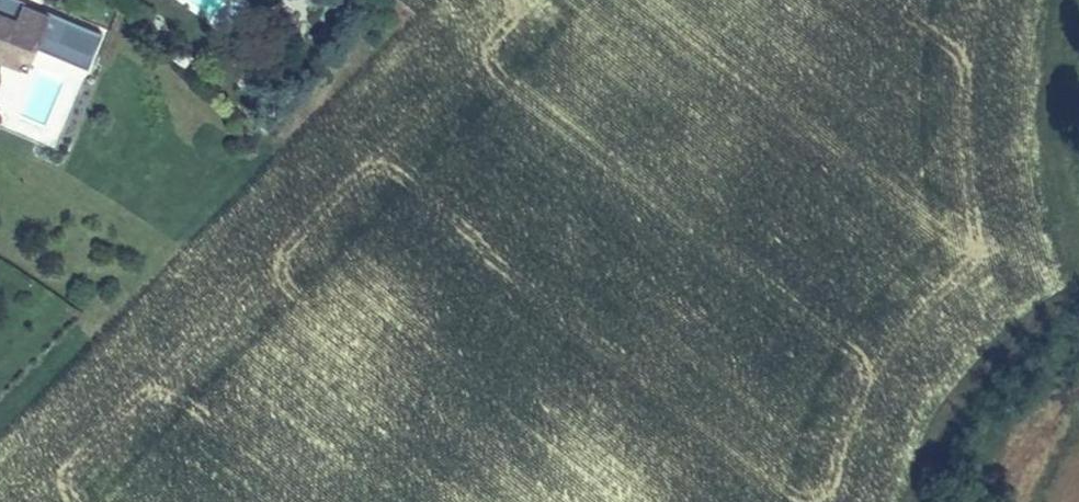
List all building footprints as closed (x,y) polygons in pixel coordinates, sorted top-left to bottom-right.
[(37,30),(90,51),(99,28),(46,7),(45,9),(22,0),(0,0),(0,54),(24,63),(32,42),(37,30)] [(90,51),(37,30),(32,42),(86,63),(90,51)]
